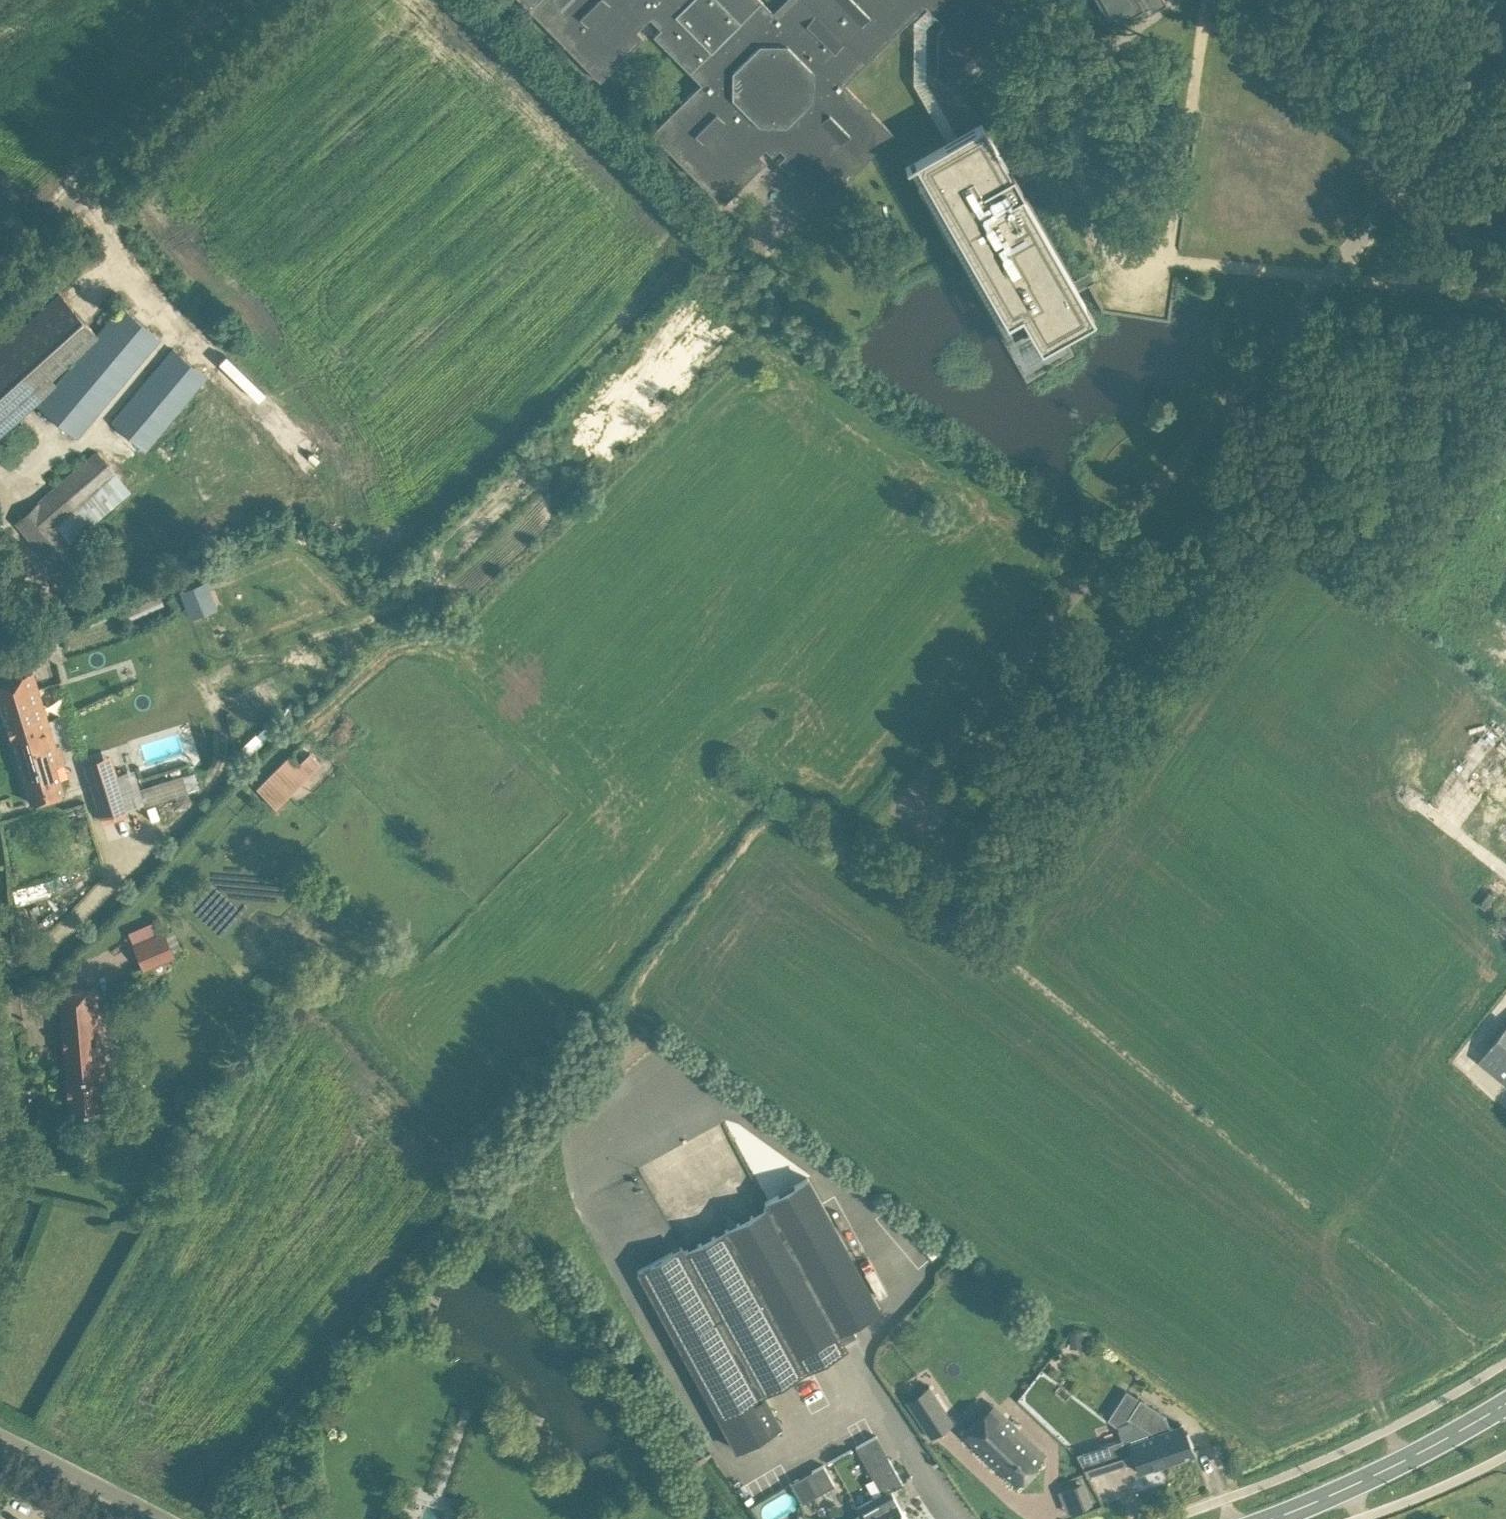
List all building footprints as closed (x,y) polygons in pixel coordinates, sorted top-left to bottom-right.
[(937,31),(937,75),(945,83),(1017,11),(1006,0),(784,0),(773,11),(761,0),(521,0),(600,80),(644,37),(637,30),(650,17),(661,28),(653,35),(700,83),(651,132),(722,204),(766,161),(759,154),(765,148),(772,155),(779,148),(785,154),(778,161),(821,205),(893,133),(844,84),(924,5),(944,25),(937,31)] [(1113,16),(1139,1),(1142,7),(1154,0),(1104,0),(1113,16)] [(1010,169),(1003,173),(991,151),(996,148),(980,120),(912,159),(925,181),(917,185),(950,243),(959,238),(1006,319),(1017,313),(1027,331),(1083,300),(1020,189),(1022,188),(1010,169)] [(45,394),(44,393),(55,383),(50,377),(85,345),(85,344),(97,333),(60,293),(0,348),(0,432),(45,394)] [(39,405),(77,437),(160,337),(123,305),(39,405)] [(145,449),(207,376),(174,348),(112,422),(145,449)] [(55,488),(73,510),(117,474),(99,452),(55,488)] [(16,521),(58,569),(81,550),(39,502),(16,521)] [(185,588),(195,617),(218,609),(208,580),(185,588)] [(129,617),(168,605),(163,590),(124,602),(129,617)] [(35,647),(24,652),(30,663),(40,657),(35,647)] [(0,680),(0,700),(32,802),(64,792),(55,764),(65,761),(61,747),(57,748),(33,670),(0,680)] [(276,807),(321,762),(310,752),(299,763),(290,754),(257,788),(276,807)] [(89,776),(101,817),(127,809),(115,768),(89,776)] [(164,931),(134,944),(144,967),(174,954),(164,931)] [(98,986),(59,990),(69,1109),(101,1107),(99,1078),(106,1077),(98,986)] [(1478,1060),(1505,1083),(1505,1026),(1478,1060)] [(808,1176),(764,1200),(767,1205),(684,1250),(682,1245),(638,1269),(736,1448),(779,1424),(762,1392),(846,1346),(843,1340),(856,1334),(851,1324),(880,1308),(808,1176)] [(929,1384),(906,1399),(931,1437),(953,1422),(929,1384)] [(1124,1387),(1105,1417),(1115,1425),(1117,1424),(1131,1418),(1154,1433),(1163,1462),(1194,1452),(1192,1445),(1194,1444),(1188,1431),(1186,1432),(1182,1423),(1170,1427),(1165,1413),(1139,1397),(1124,1387)] [(1016,1483),(1041,1457),(1016,1433),(1020,1429),(993,1403),(964,1433),(1016,1483)] [(1123,1438),(1076,1453),(1088,1474),(1134,1459),(1138,1470),(1163,1462),(1154,1433),(1131,1418),(1117,1424),(1123,1438)] [(856,1446),(881,1492),(865,1501),(873,1514),(867,1517),(868,1518),(908,1518),(891,1488),(903,1482),(889,1458),(876,1434),(856,1446)] [(823,1463),(790,1482),(801,1502),(835,1484),(823,1463)] [(867,1517),(873,1514),(865,1501),(856,1506),(860,1514),(850,1518),(868,1518),(867,1517)]
